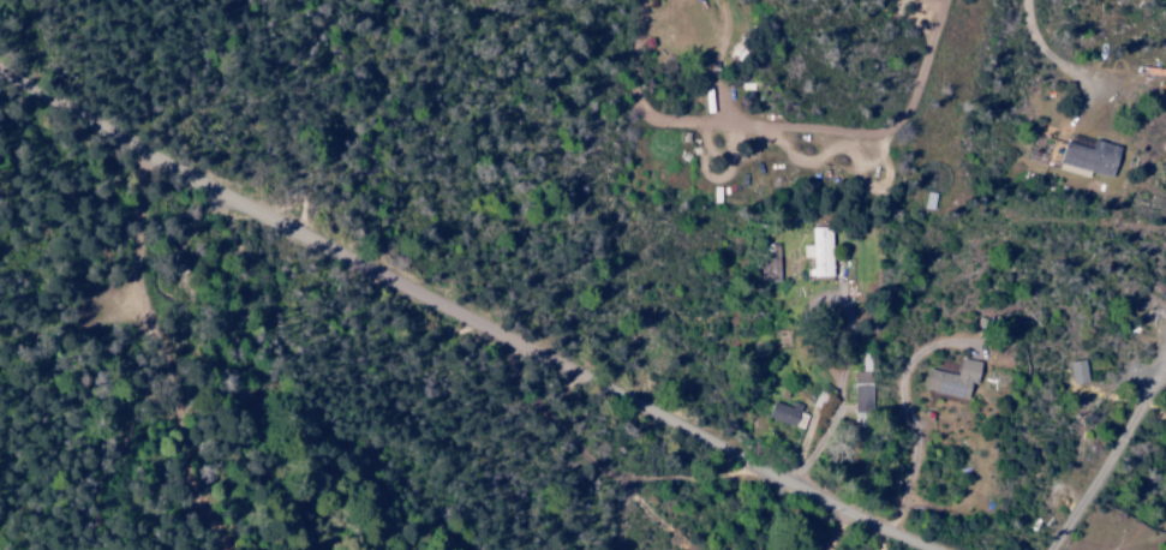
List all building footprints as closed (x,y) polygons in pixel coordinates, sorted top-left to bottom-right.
[(1087,148),(1059,142),(1054,163),(1077,168),(1075,174),(1086,177),(1087,172),(1108,177),(1116,146),(1089,139),(1087,148)] [(775,243),(758,243),(759,282),(776,282),(775,243)] [(952,375),(924,368),(919,389),(963,399),(967,381),(972,382),(977,362),(956,357),(952,375)] [(1084,381),(1081,360),(1065,362),(1068,383),(1084,381)] [(868,371),(850,371),(851,412),(869,411),(868,371)] [(797,413),(798,408),(769,400),(764,419),(801,429),(804,415),(797,413)]
